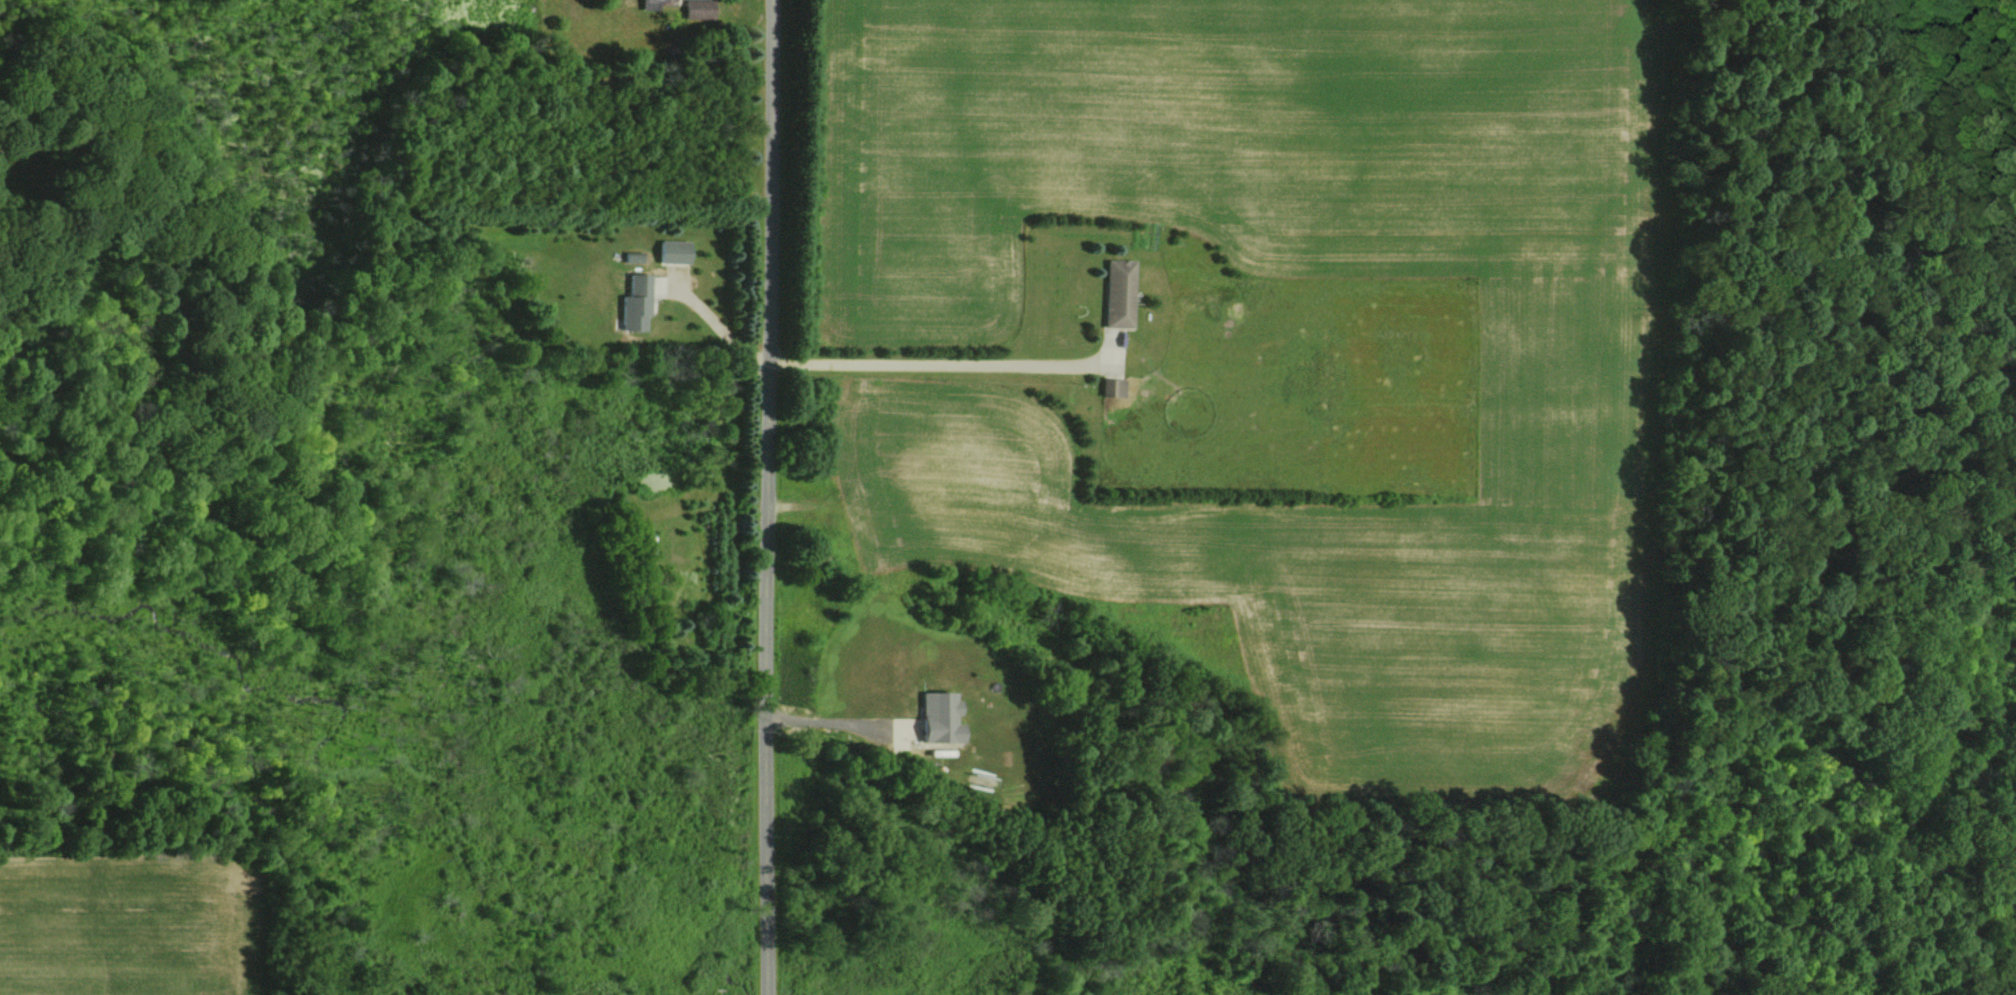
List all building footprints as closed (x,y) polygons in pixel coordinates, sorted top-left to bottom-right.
[(711,19),(711,0),(700,0),(681,1),(681,20),(711,19)] [(654,264),(687,264),(687,242),(654,241),(654,264)] [(1127,261),(1099,260),(1097,328),(1125,329),(1127,261)] [(617,296),(616,331),(640,332),(640,317),(646,317),(646,275),(624,275),(624,296),(617,296)] [(1097,396),(1117,397),(1117,380),(1097,379),(1097,396)]
